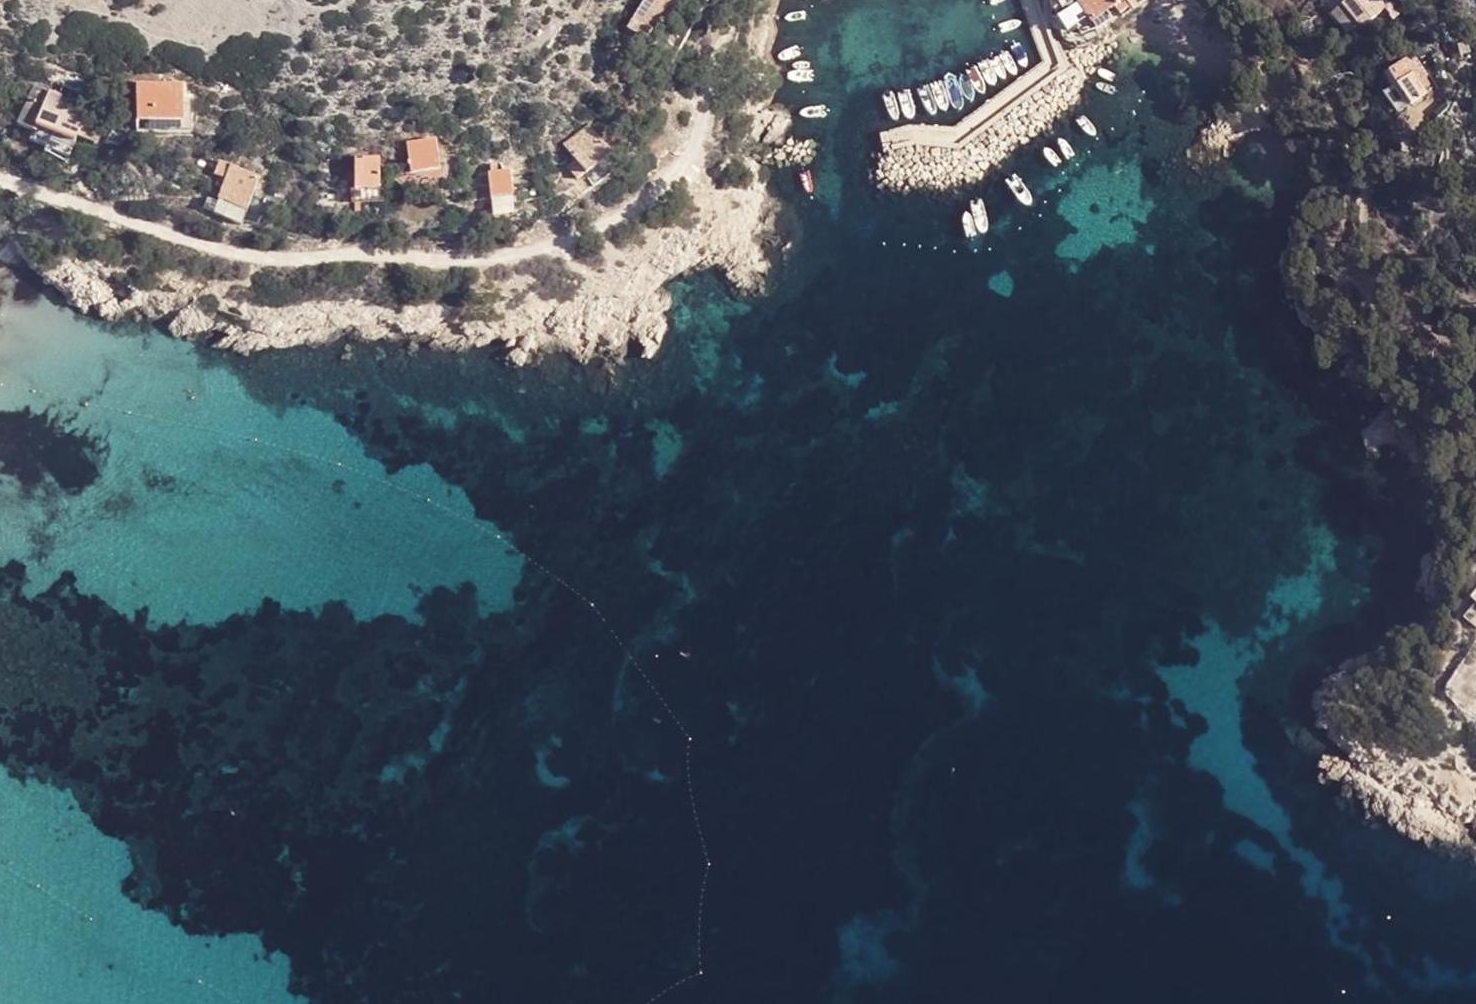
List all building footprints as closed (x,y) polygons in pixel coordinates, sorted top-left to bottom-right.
[(639,38),(651,46),(671,15),(674,17),(683,0),(658,0),(639,38)] [(1092,25),(1108,12),(1118,5),(1115,0),(1078,0),(1075,2),(1092,25)] [(1386,0),(1355,0),(1347,6),(1366,29),(1392,7),(1386,0)] [(1108,12),(1092,25),(1097,32),(1114,19),(1108,12)] [(1412,60),(1406,64),(1425,92),(1431,88),(1412,60)] [(1406,64),(1391,74),(1412,107),(1428,97),(1406,64)] [(182,123),(182,85),(134,85),(134,124),(182,123)] [(60,120),(49,116),(46,124),(36,121),(36,123),(29,143),(50,149),(60,120)] [(13,143),(27,147),(29,143),(36,123),(22,119),(13,143)] [(69,156),(76,135),(67,132),(70,124),(60,120),(50,149),(69,156)] [(581,185),(586,180),(610,159),(587,131),(562,150),(574,165),(567,170),(581,185)] [(96,142),(76,135),(69,156),(89,163),(96,142)] [(408,143),(411,173),(441,171),(438,140),(408,143)] [(50,149),(29,143),(27,147),(24,157),(45,163),(50,149)] [(64,170),(69,156),(50,149),(45,163),(64,170)] [(355,156),(354,187),(379,189),(381,158),(355,156)] [(230,169),(218,203),(248,213),(259,180),(230,169)] [(492,203),(513,200),(511,175),(489,177),(492,203)]
